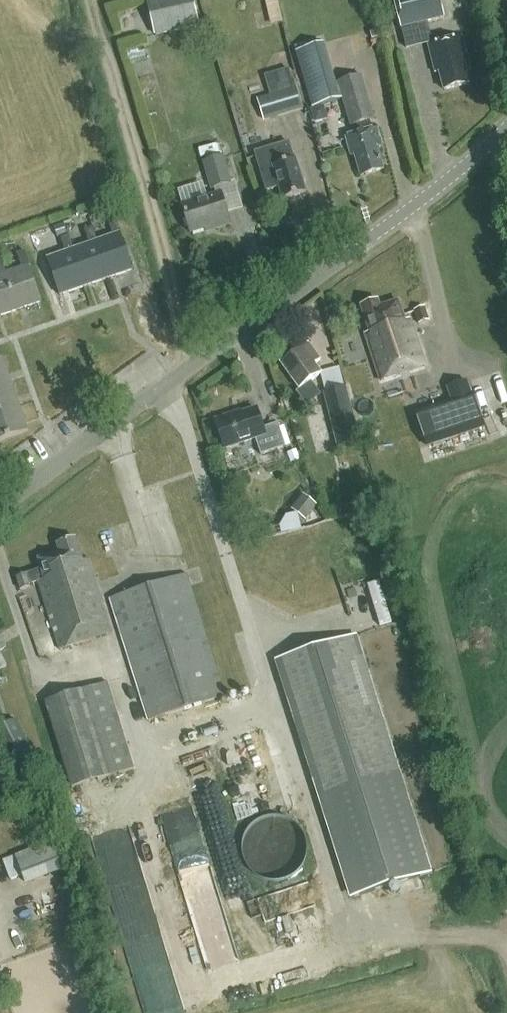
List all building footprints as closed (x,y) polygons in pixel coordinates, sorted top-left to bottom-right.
[(155,36),(199,25),(193,0),(147,0),(155,36)] [(280,20),(289,18),(285,0),(275,0),(280,20)] [(441,0),(394,0),(406,47),(433,40),(428,20),(445,16),(441,0)] [(444,90),(468,83),(464,67),(468,66),(461,37),(428,46),(433,65),(437,64),(444,90)] [(361,76),(338,83),(336,83),(324,42),(295,51),(312,107),(343,98),(351,124),(352,124),(355,134),(346,137),(351,155),(355,154),(361,175),(383,169),(376,147),(382,145),(377,127),(371,129),(368,119),(374,118),(361,76)] [(302,109),(296,86),(257,98),(264,120),(302,109)] [(315,122),(328,119),(324,105),(311,108),(315,122)] [(295,158),(294,159),(289,142),(273,147),(255,152),(262,174),(267,190),(279,186),(283,199),(306,192),(295,158)] [(202,160),(211,189),(232,183),(224,154),(202,160)] [(206,230),(230,223),(221,193),(181,204),(190,233),(206,228),(206,230)] [(113,235),(97,240),(110,277),(132,269),(119,233),(122,233),(116,218),(108,221),(113,235)] [(89,243),(73,248),(86,285),(110,277),(97,240),(92,227),(85,229),(89,243)] [(69,235),(65,236),(60,238),(65,252),(47,258),(60,295),(86,285),(73,248),(69,235)] [(18,309),(41,301),(28,265),(30,264),(25,250),(17,253),(21,267),(6,272),(18,309)] [(18,309),(6,272),(5,269),(9,267),(5,257),(0,259),(0,315),(18,309)] [(380,380),(426,365),(409,314),(403,316),(398,301),(380,307),(378,300),(361,305),(370,332),(365,334),(380,380)] [(418,323),(430,319),(425,306),(414,309),(418,323)] [(281,362),(300,389),(297,391),(307,404),(321,394),(311,381),(321,373),(314,363),(320,359),(308,343),(281,362)] [(10,379),(3,357),(0,358),(0,383),(10,379)] [(0,383),(0,409),(19,403),(10,379),(0,383)] [(415,411),(427,447),(485,428),(473,392),(472,392),(468,380),(447,387),(451,399),(415,411)] [(338,447),(360,441),(346,387),(324,392),(338,447)] [(0,409),(0,439),(28,429),(19,403),(0,409)] [(233,413),(215,419),(225,448),(255,438),(260,454),(285,446),(278,422),(262,427),(256,408),(233,416),(233,413)] [(303,493),(292,509),(306,519),(317,504),(303,493)] [(61,649),(112,633),(89,558),(82,560),(75,538),(57,543),(60,552),(39,559),(42,569),(17,576),(21,588),(42,582),(44,588),(42,588),(61,649)] [(188,574),(110,598),(148,721),(227,696),(188,574)] [(350,899),(433,873),(357,634),(275,660),(350,899)] [(72,787),(135,768),(108,681),(45,701),(72,787)] [(16,719),(0,728),(0,751),(10,770),(36,757),(16,719)] [(24,797),(30,812),(43,807),(38,792),(24,797)] [(70,834),(10,856),(19,879),(61,863),(61,865),(79,859),(70,834)] [(167,962),(140,970),(152,1012),(175,1012),(181,1011),(167,962)]
